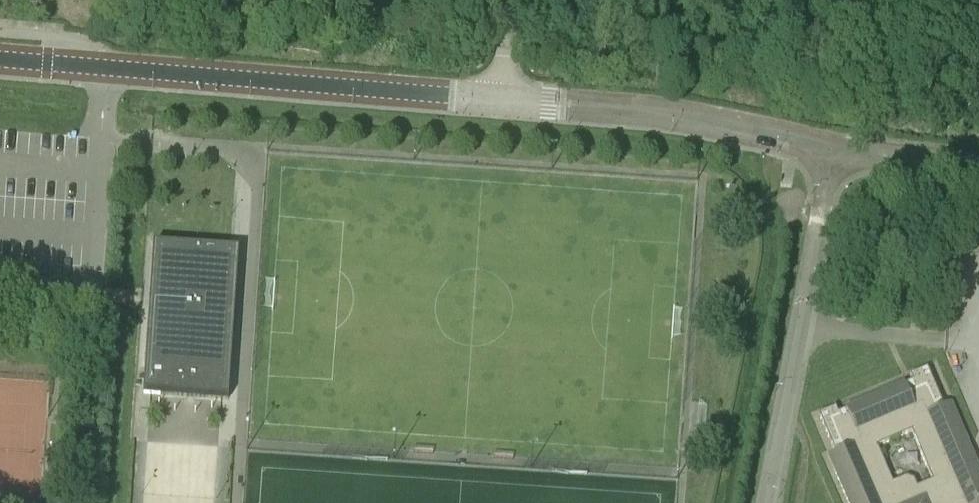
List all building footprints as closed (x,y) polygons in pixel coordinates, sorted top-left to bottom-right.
[(225,403),(235,256),(152,250),(142,398),(225,403)] [(951,405),(944,407),(928,369),(911,376),(914,382),(906,385),(905,384),(846,409),(847,410),(839,414),(836,408),(820,415),(836,454),(829,457),(849,502),(978,502),(978,469),(951,405)]
